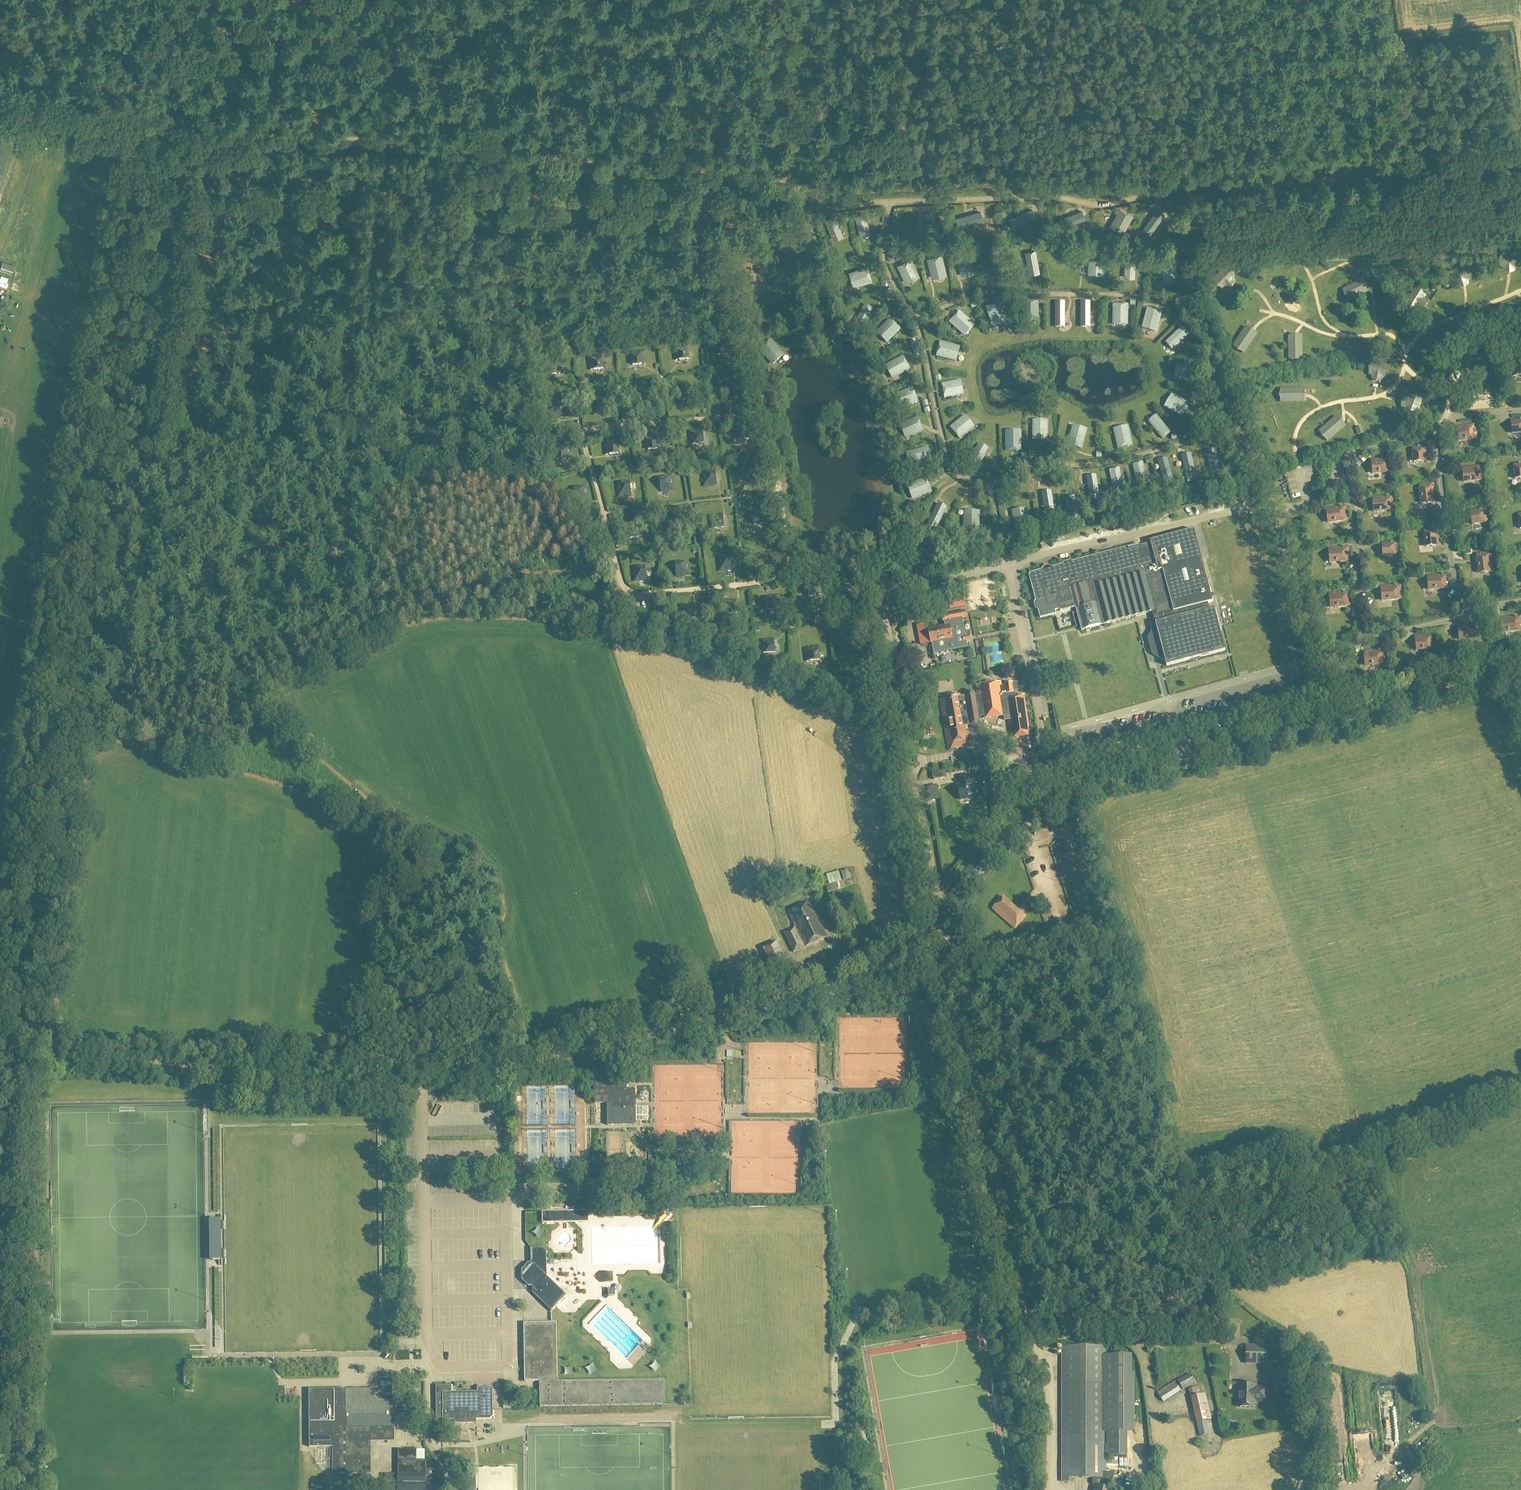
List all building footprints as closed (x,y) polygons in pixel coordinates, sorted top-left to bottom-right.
[(1027,212),(1009,220),(1013,228),(1031,221),(1030,220),(1036,218),(1033,210),(1027,213),(1027,212)] [(1154,214),(1143,230),(1150,235),(1161,220),(1164,214),(1157,210),(1154,215),(1154,214)] [(1076,213),(1059,220),(1062,229),(1080,222),(1079,222),(1085,219),(1082,211),(1076,214),(1076,213)] [(1117,216),(1110,227),(1123,235),(1129,223),(1128,222),(1132,216),(1121,211),(1118,217),(1117,216)] [(975,213),(956,219),(959,228),(977,222),(983,220),(981,212),(975,214),(975,213)] [(918,219),(914,231),(928,236),(932,223),(931,223),(933,216),(921,213),(919,219),(918,219)] [(856,216),(859,231),(860,231),(862,237),(869,236),(867,227),(868,226),(865,214),(856,216)] [(826,220),(831,234),(832,234),(835,240),(842,238),(838,229),(840,228),(835,217),(826,220)] [(997,248),(988,249),(991,268),(992,274),(1000,273),(999,266),(1000,266),(997,248)] [(1026,253),(1029,268),(1030,268),(1031,275),(1038,273),(1037,264),(1038,264),(1035,251),(1026,253)] [(972,253),(956,257),(961,277),(977,273),(972,253)] [(1089,254),(1089,267),(1090,267),(1090,274),(1102,274),(1102,267),(1103,267),(1103,254),(1089,254)] [(942,255),(927,259),(932,279),(947,276),(942,255)] [(1126,256),(1125,271),(1126,271),(1126,278),(1133,278),(1134,269),(1135,269),(1136,256),(1126,256)] [(1172,256),(1159,261),(1163,273),(1164,273),(1166,279),(1177,275),(1175,269),(1176,268),(1172,256)] [(911,259),(897,266),(905,284),(920,277),(911,259)] [(1359,270),(1368,270),(1368,261),(1359,261),(1359,270)] [(3,262),(0,269),(0,271),(11,275),(14,266),(3,262)] [(856,272),(849,275),(853,286),(859,284),(860,285),(872,281),(868,267),(855,271),(856,272)] [(1218,301),(1225,298),(1222,291),(1215,294),(1218,301)] [(1023,301),(1023,315),(1025,315),(1025,322),(1037,322),(1037,315),(1038,315),(1038,302),(1023,301)] [(1055,302),(1055,321),(1056,321),(1056,328),(1064,328),(1064,321),(1065,320),(1065,301),(1055,302)] [(1081,301),(1081,320),(1081,327),(1090,327),(1090,320),(1090,301),(1081,301)] [(1000,302),(986,307),(990,319),(992,319),(994,325),(1005,322),(1003,315),(1004,315),(1000,302)] [(859,318),(856,324),(863,328),(867,319),(868,320),(874,309),(865,304),(858,317),(859,318)] [(1113,304),(1113,317),(1114,317),(1114,324),(1126,324),(1126,317),(1128,317),(1128,304),(1113,304)] [(1145,321),(1143,328),(1155,331),(1157,325),(1158,325),(1161,312),(1147,308),(1144,321),(1145,321)] [(960,311),(950,322),(960,330),(960,329),(965,334),(974,325),(968,321),(969,320),(960,311)] [(890,318),(876,332),(887,343),(901,329),(890,318)] [(1172,338),(1167,343),(1172,348),(1179,342),(1179,343),(1189,334),(1182,327),(1171,337),(1172,338)] [(770,339),(758,349),(772,366),(785,355),(770,339)] [(1274,339),(1264,340),(1265,349),(1274,348),(1274,339)] [(728,341),(716,342),(717,354),(730,353),(728,341)] [(940,342),(937,356),(949,359),(950,358),(956,359),(959,348),(953,346),(953,345),(940,342)] [(674,359),(687,358),(686,345),(673,347),(674,359)] [(633,364),(645,363),(643,350),(631,352),(633,364)] [(590,369),(603,368),(601,355),(588,357),(590,369)] [(892,363),(886,367),(892,377),(898,374),(899,375),(910,368),(903,356),(892,362),(892,363)] [(1520,376),(1520,363),(1520,358),(1506,360),(1508,377),(1520,376)] [(547,374),(560,372),(558,360),(546,362),(547,374)] [(1177,364),(1176,376),(1182,377),(1182,378),(1195,379),(1197,365),(1184,364),(1184,365),(1177,364)] [(1325,385),(1333,384),(1331,375),(1323,376),(1325,385)] [(1312,380),(1301,383),(1302,389),(1314,386),(1312,380)] [(954,381),(941,384),(944,398),(957,395),(956,394),(963,393),(961,381),(954,382),(954,381)] [(729,383),(730,396),(743,395),(742,382),(729,383)] [(679,401),(692,400),(690,387),(678,388),(679,401)] [(901,394),(895,396),(899,407),(905,405),(906,406),(918,401),(913,388),(901,392),(901,394)] [(637,407),(649,405),(648,392),(636,394),(637,407)] [(1172,395),(1165,405),(1171,409),(1171,410),(1182,417),(1189,404),(1178,397),(1178,399),(1172,395)] [(594,412),(607,410),(606,398),(593,399),(594,412)] [(552,417),(565,415),(563,402),(550,404),(552,417)] [(1254,416),(1256,424),(1264,421),(1262,413),(1254,416)] [(1396,415),(1388,417),(1389,424),(1398,423),(1396,415)] [(960,419),(949,428),(959,439),(969,431),(968,430),(973,425),(966,416),(960,420),(960,419)] [(1155,416),(1150,420),(1156,428),(1155,428),(1163,438),(1170,432),(1161,420),(1160,421),(1155,416)] [(906,423),(900,426),(904,437),(910,434),(911,436),(923,431),(918,417),(906,422),(906,423)] [(1358,426),(1356,417),(1346,420),(1348,429),(1358,426)] [(1511,419),(1512,433),(1520,432),(1520,419),(1511,419)] [(1033,427),(1033,440),(1047,440),(1048,427),(1046,427),(1046,420),(1034,420),(1034,427),(1033,427)] [(738,438),(750,436),(749,423),(736,425),(738,438)] [(1457,426),(1459,440),(1476,438),(1474,424),(1457,426)] [(1071,432),(1067,445),(1081,449),(1085,436),(1084,436),(1086,429),(1074,426),(1072,432),(1071,432)] [(1127,426),(1115,428),(1116,435),(1115,435),(1118,448),(1132,445),(1129,432),(1128,432),(1127,426)] [(690,443),(703,442),(701,429),(689,430),(690,443)] [(1006,437),(1006,450),(1021,450),(1020,437),(1019,437),(1019,430),(1007,430),(1007,437),(1006,437)] [(647,449),(660,447),(659,434),(646,435),(647,449)] [(605,454),(618,452),(616,439),(603,441),(605,454)] [(975,451),(968,462),(977,467),(985,454),(984,454),(987,448),(981,444),(976,452),(975,451)] [(557,459),(570,458),(568,445),(555,446),(557,459)] [(1426,446),(1412,447),(1413,462),(1427,461),(1426,446)] [(914,452),(907,454),(909,461),(918,459),(918,460),(931,457),(928,447),(914,451),(914,452)] [(1216,449),(1207,451),(1208,457),(1212,476),(1221,474),(1217,455),(1216,449)] [(1191,454),(1182,455),(1184,461),(1183,461),(1187,480),(1196,478),(1192,460),(1191,454)] [(1371,459),(1373,473),(1390,471),(1389,457),(1371,459)] [(1167,458),(1159,460),(1160,466),(1159,466),(1163,485),(1172,483),(1169,464),(1168,464),(1167,458)] [(1133,464),(1137,479),(1138,479),(1140,485),(1147,484),(1145,475),(1146,474),(1143,462),(1133,464)] [(1462,467),(1463,482),(1481,479),(1479,465),(1462,467)] [(745,480),(758,478),(757,466),(744,467),(745,480)] [(1110,470),(1113,485),(1114,484),(1116,491),(1123,490),(1121,480),(1122,480),(1119,468),(1110,470)] [(703,485),(715,483),(714,471),(701,472),(703,485)] [(1096,475),(1087,476),(1088,482),(1088,483),(1091,501),(1100,500),(1097,481),(1096,475)] [(660,490),(673,489),(672,476),(659,477),(660,490)] [(914,484),(908,486),(912,497),(919,495),(919,496),(931,491),(926,478),(914,483),(914,484)] [(618,495),(630,494),(629,481),(617,482),(618,495)] [(1433,482),(1419,483),(1421,503),(1435,502),(1433,482)] [(575,500),(588,499),(586,486),(574,487),(575,500)] [(1051,491),(1042,492),(1043,498),(1046,517),(1055,516),(1052,497),(1051,491)] [(1066,497),(1067,504),(1066,504),(1069,519),(1078,517),(1076,505),(1075,505),(1073,496),(1066,497)] [(1372,497),(1373,511),(1393,510),(1392,496),(1372,497)] [(935,510),(927,526),(935,529),(935,530),(944,513),(943,512),(946,507),(939,503),(936,509),(935,510)] [(1345,506),(1326,509),(1328,523),(1348,520),(1345,506)] [(753,523),(766,521),(764,508),(751,510),(753,523)] [(1026,508),(1014,510),(1015,517),(1014,517),(1016,530),(1030,527),(1028,514),(1027,515),(1026,508)] [(1485,509),(1470,511),(1472,524),(1487,522),(1485,509)] [(965,517),(964,531),(979,531),(979,518),(978,518),(978,511),(966,511),(966,517),(965,517)] [(710,528),(723,526),(721,513),(709,515),(710,528)] [(668,532),(681,531),(679,519),(666,520),(668,532)] [(626,537),(638,536),(636,523),(624,525),(626,537)] [(1438,528),(1424,529),(1426,546),(1440,545),(1438,528)] [(1138,544),(1123,548),(1030,572),(1029,575),(1040,618),(1056,613),(1055,610),(1060,609),(1061,611),(1075,607),(1081,630),(1153,612),(1155,621),(1151,623),(1153,631),(1149,637),(1156,641),(1158,647),(1154,654),(1165,661),(1167,666),(1225,650),(1214,607),(1209,608),(1208,602),(1213,601),(1194,529),(1150,541),(1150,543),(1140,545),(1138,544)] [(1382,542),(1383,555),(1398,554),(1397,541),(1382,542)] [(1328,548),(1330,563),(1350,561),(1348,546),(1328,548)] [(761,566),(774,564),(773,551),(760,552),(761,566)] [(1476,553),(1478,573),(1492,572),(1490,552),(1476,553)] [(719,570),(731,569),(730,555),(717,557),(719,570)] [(676,575),(689,573),(687,560),(674,562),(676,575)] [(634,579),(646,578),(645,566),(633,567),(634,579)] [(1447,574),(1427,575),(1428,590),(1448,588),(1447,574)] [(808,594),(820,593),(819,581),(806,582),(808,594)] [(1400,584),(1380,586),(1382,600),(1402,598),(1400,584)] [(1349,592),(1329,593),(1330,608),(1350,606),(1349,592)] [(766,608),(779,607),(778,593),(765,595),(766,608)] [(979,594),(968,597),(970,602),(980,599),(979,594)] [(963,596),(948,598),(950,609),(965,606),(963,596)] [(723,613),(736,612),(734,599),(722,600),(723,613)] [(681,618),(694,616),(692,603),(679,604),(681,618)] [(965,610),(942,615),(943,622),(944,622),(945,625),(928,628),(927,622),(917,624),(921,644),(932,642),(934,651),(968,644),(967,642),(971,642),(970,638),(970,634),(966,635),(965,633),(963,619),(967,619),(966,615),(965,610)] [(1502,632),(1520,630),(1520,620),(1520,616),(1501,618),(1502,632)] [(1478,624),(1458,626),(1459,640),(1479,638),(1478,624)] [(1415,636),(1416,650),(1434,649),(1432,635),(1415,636)] [(762,652),(774,650),(772,637),(760,639),(762,652)] [(848,655),(860,654),(859,640),(846,642),(848,655)] [(921,668),(916,644),(907,646),(911,669),(921,668)] [(805,660),(818,658),(817,645),(804,647),(805,660)] [(1384,650),(1364,652),(1365,666),(1385,664),(1384,650)] [(986,681),(987,684),(976,685),(977,693),(975,694),(975,692),(972,690),(968,691),(966,694),(960,695),(960,693),(941,697),(950,750),(970,746),(967,726),(971,725),(974,728),(977,727),(980,724),(979,720),(981,718),(982,718),(983,719),(1004,715),(1005,720),(1010,719),(1013,737),(1031,734),(1024,695),(1015,696),(1014,690),(1018,689),(1017,682),(1012,683),(1012,681),(1003,683),(1004,685),(1001,686),(1000,681),(991,683),(990,680),(986,681)] [(855,697),(868,696),(866,683),(853,685),(855,697)] [(933,780),(945,778),(944,770),(932,773),(933,780)] [(966,785),(958,786),(961,800),(983,796),(981,789),(990,787),(987,774),(971,777),(965,778),(966,785)] [(1025,822),(1030,815),(1026,812),(1020,818),(1025,822)] [(900,856),(894,858),(877,863),(880,872),(897,867),(903,865),(900,856)] [(852,877),(850,868),(841,871),(844,880),(852,877)] [(827,875),(829,883),(826,884),(828,892),(844,887),(842,881),(839,871),(827,875)] [(795,926),(784,932),(793,952),(827,936),(810,901),(788,912),(795,926)] [(854,904),(849,906),(853,922),(859,920),(854,904)] [(1022,914),(1012,926),(1015,928),(1025,916),(1022,914)] [(840,942),(842,951),(851,949),(849,940),(840,942)] [(763,948),(772,965),(785,960),(777,941),(763,948)] [(763,961),(760,951),(750,954),(752,963),(763,961)] [(812,979),(822,975),(816,960),(809,962),(811,966),(807,967),(812,979)] [(613,1078),(613,1082),(594,1082),(594,1103),(607,1103),(607,1125),(635,1125),(635,1107),(636,1107),(636,1090),(627,1090),(627,1082),(627,1078),(613,1078)] [(210,1258),(221,1258),(221,1217),(209,1217),(210,1258)] [(543,1247),(541,1247),(531,1247),(531,1264),(529,1264),(523,1270),(523,1278),(529,1284),(533,1284),(533,1292),(551,1310),(556,1306),(567,1295),(548,1277),(547,1277),(547,1251),(543,1247)] [(561,1382),(561,1380),(557,1381),(556,1322),(524,1323),(525,1381),(539,1381),(539,1383),(561,1382)] [(1246,1344),(1245,1359),(1267,1360),(1268,1345),(1246,1344)] [(1102,1348),(1058,1349),(1061,1480),(1103,1479),(1102,1458),(1125,1457),(1124,1427),(1104,1428),(1102,1348)] [(1130,1413),(1129,1351),(1124,1351),(1124,1354),(1108,1354),(1109,1419),(1127,1419),(1127,1414),(1130,1413)] [(1154,1389),(1158,1398),(1192,1381),(1188,1373),(1154,1389)] [(1283,1374),(1272,1373),(1271,1385),(1282,1386),(1283,1374)] [(664,1379),(561,1380),(561,1382),(539,1383),(540,1406),(664,1404),(664,1379)] [(1255,1382),(1238,1382),(1238,1395),(1238,1406),(1254,1406),(1254,1400),(1267,1400),(1267,1386),(1259,1386),(1258,1388),(1255,1388),(1255,1382)] [(443,1418),(443,1419),(455,1419),(459,1422),(463,1423),(468,1423),(472,1422),(476,1419),(490,1419),(493,1416),(493,1387),(478,1388),(478,1392),(452,1392),(452,1385),(436,1385),(437,1418),(443,1418)] [(345,1416),(345,1389),(336,1389),(336,1388),(310,1388),(310,1446),(333,1446),(333,1425),(394,1425),(394,1416),(345,1416)] [(376,1389),(345,1389),(345,1416),(394,1416),(394,1399),(376,1399),(376,1389)] [(1190,1396),(1194,1419),(1207,1416),(1203,1394),(1190,1396)] [(1361,1427),(1361,1419),(1352,1419),(1352,1427),(1361,1427)] [(333,1446),(333,1473),(372,1473),(371,1441),(394,1440),(394,1425),(333,1425),(333,1446)] [(398,1450),(398,1489),(436,1489),(436,1469),(425,1469),(425,1460),(416,1460),(416,1450),(398,1450)] [(468,1475),(468,1489),(476,1489),(476,1475),(468,1475)]
